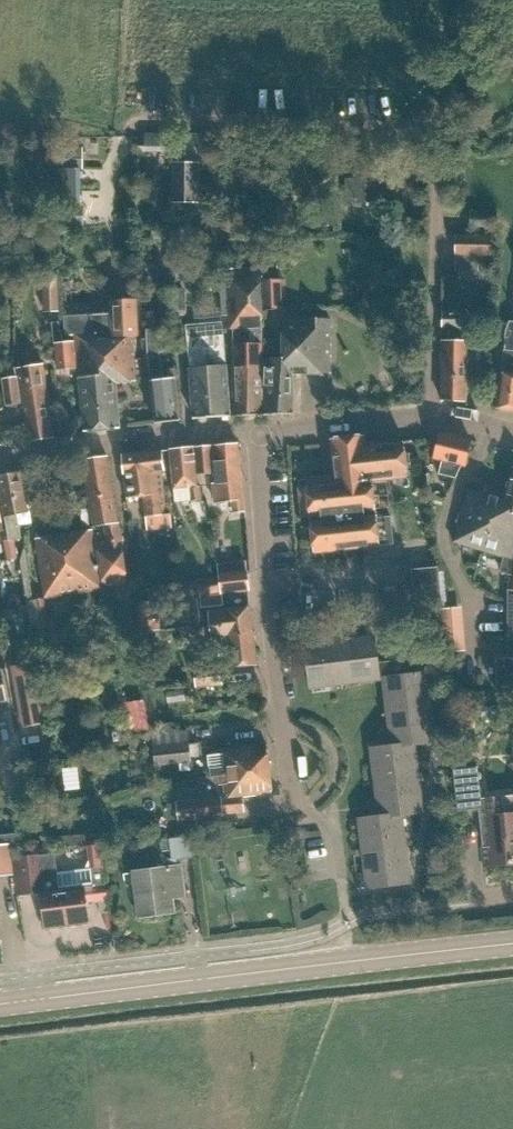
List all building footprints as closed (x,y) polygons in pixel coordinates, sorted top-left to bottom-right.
[(83,146),(63,146),(64,168),(84,168),(83,146)] [(246,154),(245,166),(260,168),(261,155),(246,154)] [(195,162),(173,162),(173,197),(195,198),(195,162)] [(224,209),(213,209),(214,229),(225,229),(224,209)] [(470,211),(470,226),(498,227),(498,212),(470,211)] [(456,234),(455,254),(492,255),(492,234),(456,234)] [(241,275),(221,275),(225,329),(233,329),(234,367),(232,367),(233,416),(263,416),(261,268),(241,268),(241,275)] [(58,281),(44,282),(45,313),(60,312),(58,281)] [(283,308),(281,282),(265,282),(267,309),(283,308)] [(177,290),(162,291),(165,323),(179,322),(177,290)] [(78,340),(79,348),(92,348),(92,350),(111,349),(111,347),(121,346),(121,359),(136,358),(134,324),(138,324),(136,299),(111,300),(112,315),(66,318),(68,341),(78,340)] [(443,311),(441,400),(468,400),(470,311),(443,311)] [(284,339),(266,339),(265,415),(293,415),(294,374),(308,374),(329,374),(330,318),(284,318),(284,339)] [(62,323),(53,323),(55,344),(58,344),(59,370),(76,369),(74,343),(63,343),(62,323)] [(193,332),(186,333),(193,419),(231,416),(223,333),(221,323),(193,325),(193,332)] [(164,381),(161,352),(164,352),(162,327),(146,330),(149,354),(156,423),(180,421),(176,380),(164,381)] [(92,348),(79,348),(84,431),(121,429),(118,383),(138,382),(136,358),(121,359),(121,346),(111,347),(111,349),(92,350),(92,348)] [(504,348),(496,406),(512,408),(512,349),(504,348)] [(44,365),(19,369),(29,441),(54,438),(44,365)] [(9,377),(3,378),(7,404),(21,402),(18,376),(16,367),(8,368),(9,377)] [(441,433),(435,457),(442,459),(439,473),(455,477),(462,464),(465,465),(471,441),(441,433)] [(379,517),(376,480),(406,477),(403,441),(367,444),(366,435),(331,439),(335,479),(303,482),(300,483),(299,486),(302,520),(310,520),(313,552),(381,545),(381,541),(393,540),(391,515),(379,517)] [(239,444),(195,447),(197,477),(204,477),(203,473),(217,472),(218,483),(215,483),(216,503),(233,502),(234,513),(244,512),(239,444)] [(193,448),(171,450),(176,501),(201,499),(200,486),(197,487),(193,448)] [(171,513),(166,514),(161,470),(165,470),(163,450),(122,455),(127,498),(144,496),(147,530),(172,527),(171,513)] [(107,457),(83,460),(91,522),(95,531),(98,531),(98,526),(105,525),(108,543),(97,544),(103,588),(105,588),(107,598),(124,595),(122,586),(129,585),(119,521),(107,457)] [(452,543),(503,557),(500,571),(512,574),(512,568),(512,469),(504,501),(466,491),(452,543)] [(17,512),(29,510),(23,472),(0,476),(0,486),(10,540),(10,541),(15,540),(23,539),(17,512)] [(92,529),(36,538),(46,599),(62,597),(61,594),(76,592),(76,594),(102,590),(92,529)] [(10,540),(5,541),(8,559),(18,557),(15,540),(10,541),(10,540)] [(439,566),(413,569),(414,603),(442,601),(439,566)] [(245,570),(219,573),(221,592),(248,589),(245,570)] [(185,596),(220,591),(217,578),(183,583),(185,596)] [(222,593),(200,596),(201,607),(224,605),(222,593)] [(44,598),(28,600),(32,631),(49,630),(44,598)] [(152,601),(140,602),(143,630),(155,628),(152,601)] [(227,610),(210,612),(213,640),(229,638),(232,668),(256,665),(250,606),(227,608),(227,610)] [(453,628),(445,628),(447,651),(456,651),(453,628)] [(375,636),(340,641),(346,682),(380,678),(378,663),(375,636)] [(346,682),(340,641),(306,645),(312,687),(346,682)] [(421,657),(378,663),(380,678),(384,678),(423,672),(421,657)] [(496,689),(512,689),(512,657),(496,657),(496,689)] [(222,668),(195,670),(196,687),(224,685),(222,668)] [(427,672),(423,672),(384,678),(389,711),(431,706),(427,672)] [(36,677),(14,681),(19,713),(42,709),(36,677)] [(149,730),(144,700),(126,702),(130,732),(149,730)] [(414,743),(414,744),(435,741),(431,706),(389,711),(393,744),(393,745),(414,743)] [(124,728),(112,730),(115,746),(127,744),(124,728)] [(190,743),(154,747),(155,764),(191,761),(190,743)] [(418,778),(414,744),(414,743),(393,745),(393,744),(372,747),(376,783),(418,778)] [(212,776),(213,775),(270,769),(267,744),(222,750),(222,754),(210,756),(212,776)] [(485,866),(512,863),(512,795),(481,798),(478,765),(453,768),(458,809),(481,807),(485,845),(483,846),(485,866)] [(63,767),(30,770),(32,794),(65,790),(63,767)] [(222,798),(178,803),(180,820),(224,815),(224,814),(245,811),(243,797),(259,795),(259,798),(273,796),(270,769),(213,775),(214,782),(216,781),(216,784),(226,783),(227,799),(222,799),(222,798)] [(381,817),(402,814),(423,812),(418,778),(376,783),(381,817)] [(402,814),(381,817),(360,819),(365,853),(406,848),(402,814)] [(13,874),(10,851),(23,849),(21,832),(0,835),(0,875),(13,874)] [(169,867),(134,871),(140,917),(176,913),(173,891),(185,890),(182,865),(178,866),(177,859),(196,856),(193,834),(160,839),(161,851),(170,849),(171,857),(167,857),(169,867)] [(406,848),(365,853),(369,888),(411,883),(406,848)] [(56,853),(14,858),(18,891),(42,889),(46,928),(64,926),(63,923),(89,920),(87,903),(108,900),(105,868),(91,869),(58,873),(56,853)] [(108,900),(99,901),(100,913),(105,912),(107,927),(111,926),(108,900)]
